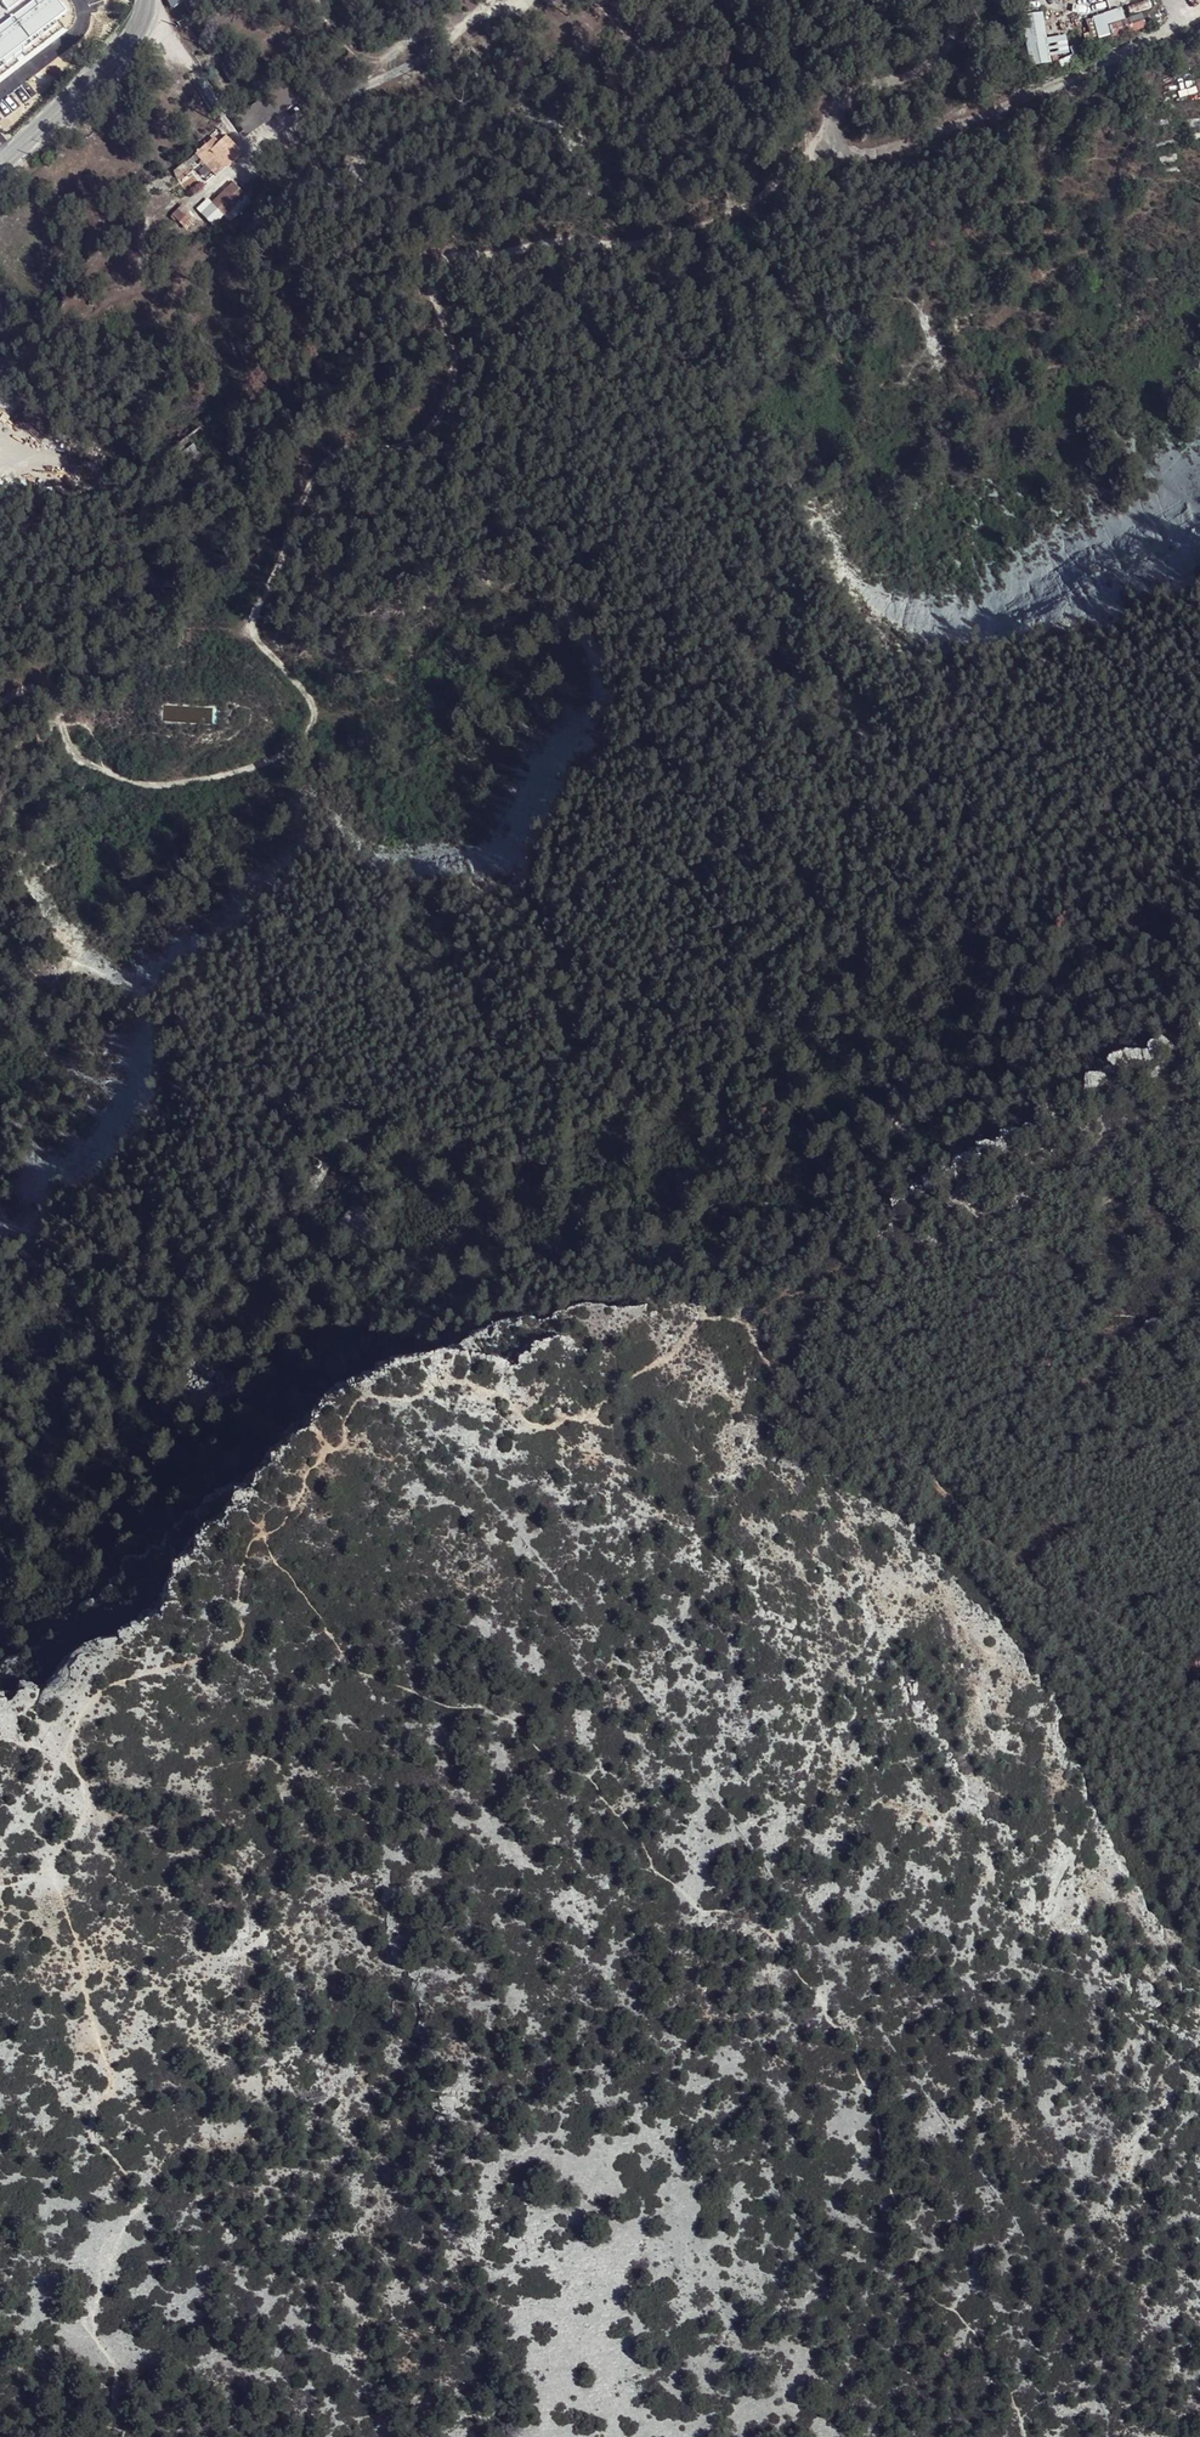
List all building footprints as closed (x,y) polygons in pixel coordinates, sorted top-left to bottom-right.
[(1140,11),(1123,17),(1119,6),(1089,16),(1097,37),(1111,32),(1113,37),(1146,26),(1140,11)] [(1024,63),(1049,61),(1048,53),(1066,52),(1064,33),(1043,35),(1040,9),(1020,11),(1024,63)] [(166,81),(171,74),(162,66),(156,73),(166,81)] [(466,94),(473,89),(470,83),(462,88),(466,94)] [(206,145),(195,154),(214,175),(223,166),(225,168),(240,153),(226,137),(211,149),(206,145)] [(223,212),(244,192),(234,182),(201,212),(213,225),(218,221),(216,219),(223,212)] [(251,200),(244,192),(223,212),(230,220),(251,200)] [(173,214),(185,227),(195,219),(183,206),(173,214)] [(14,325),(0,301),(0,333),(14,325)] [(552,493),(570,471),(564,465),(556,474),(555,473),(544,487),(552,493)] [(494,500),(506,503),(509,494),(497,491),(494,500)]
